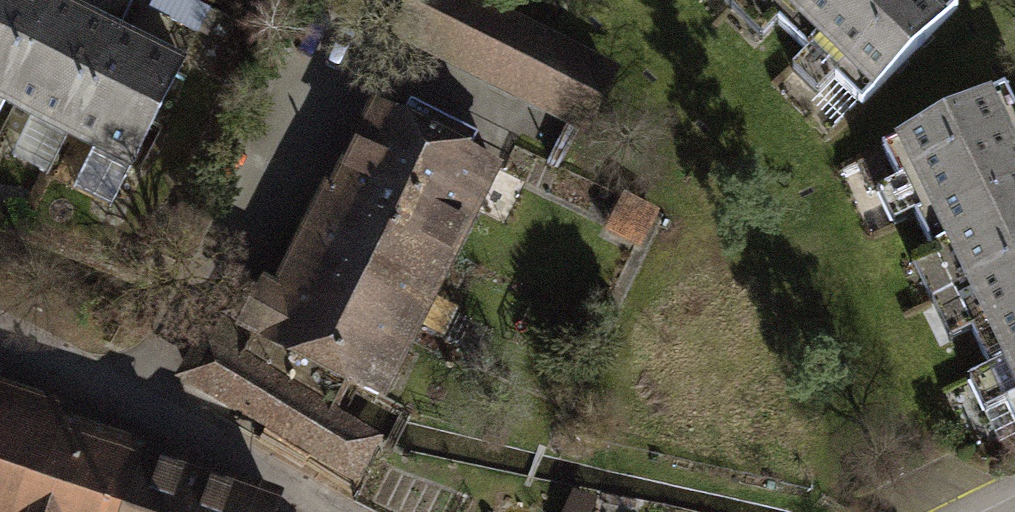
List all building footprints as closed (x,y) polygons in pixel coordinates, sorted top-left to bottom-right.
[(57,11),(34,0),(0,0),(0,123),(2,124),(57,11)] [(155,19),(200,40),(210,18),(172,0),(164,0),(155,19)] [(473,0),(460,0),(429,62),(593,145),(628,78),(473,0)] [(908,0),(749,0),(873,120),(950,41),(908,0)] [(70,156),(124,42),(57,11),(2,124),(70,156)] [(137,188),(191,74),(124,42),(70,156),(137,188)] [(325,183),(458,253),(503,169),(370,98),(325,183)] [(995,113),(890,162),(1014,423),(1014,155),(995,113)] [(251,338),(346,389),(348,386),(379,402),(458,253),(325,183),(322,181),(269,281),(260,277),(237,320),(233,329),(251,338)] [(664,216),(624,200),(608,239),(648,254),(664,216)] [(383,435),(336,409),(340,400),(346,389),(251,338),(246,347),(242,356),(200,332),(171,382),(355,485),(383,435)] [(0,394),(0,511),(129,511),(147,460),(60,429),(64,416),(0,394)] [(147,460),(129,511),(281,511),(284,505),(147,460)] [(561,511),(593,511),(598,501),(571,489),(561,511)]
